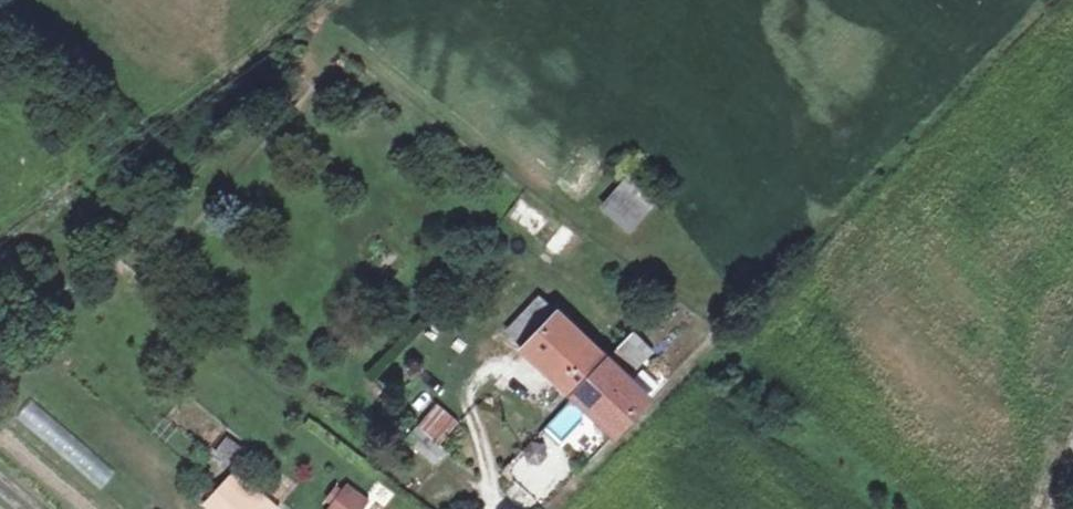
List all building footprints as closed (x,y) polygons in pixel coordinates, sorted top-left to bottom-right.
[(625,175),(598,207),(629,234),(657,201),(625,175)] [(526,201),(510,226),(560,260),(577,236),(526,201)] [(507,334),(574,396),(608,361),(541,299),(507,334)] [(633,335),(613,356),(631,373),(651,353),(633,335)] [(608,361),(574,396),(616,435),(648,398),(608,361)] [(434,403),(417,426),(439,442),(456,420),(434,403)] [(48,416),(34,432),(97,490),(105,485),(109,481),(110,473),(48,416)] [(418,428),(407,441),(432,462),(443,450),(418,428)] [(533,437),(503,471),(539,503),(569,469),(533,437)] [(223,438),(213,454),(229,463),(238,447),(223,438)] [(280,508),(232,468),(200,506),(203,508),(279,508),(280,508)] [(349,494),(338,508),(368,508),(349,494)]
